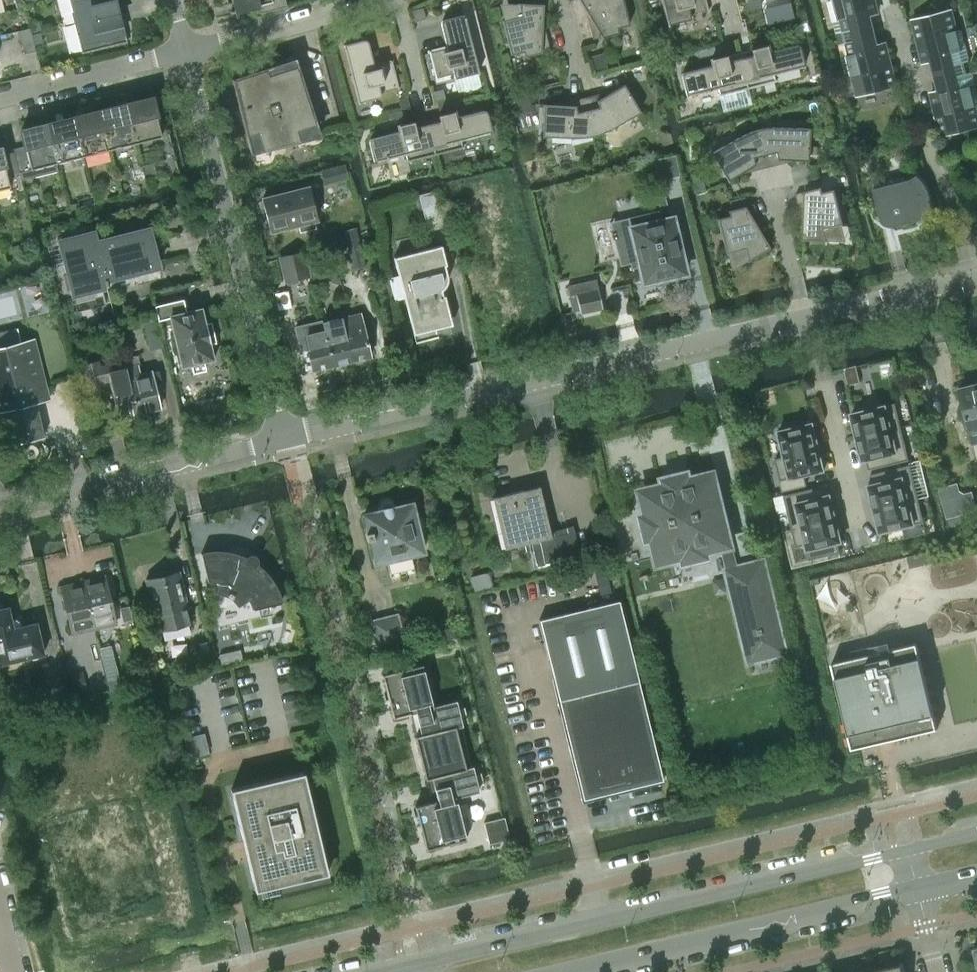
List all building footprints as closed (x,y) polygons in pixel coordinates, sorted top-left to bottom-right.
[(74,23),(117,12),(114,2),(116,1),(116,0),(68,0),(74,23)] [(234,11),(257,5),(259,13),(286,6),(285,0),(231,0),(234,11)] [(594,24),(589,25),(593,39),(618,32),(617,28),(629,25),(623,0),(579,0),(594,24)] [(667,25),(691,19),(690,14),(708,10),(706,0),(661,0),(667,25)] [(873,24),(870,12),(878,10),(876,0),(831,0),(828,1),(836,32),(836,33),(873,24)] [(542,37),(543,4),(517,3),(512,3),(515,17),(502,20),(511,54),(523,51),(524,56),(550,50),(546,36),(542,37)] [(413,22),(426,19),(423,7),(410,10),(413,22)] [(933,70),(970,61),(970,59),(962,28),(957,29),(952,10),(912,20),(922,60),(930,58),(933,70)] [(117,12),(74,23),(81,53),(127,41),(122,22),(119,23),(117,12)] [(463,15),(444,19),(443,20),(442,21),(441,22),(441,24),(447,48),(429,53),(435,78),(453,73),(454,78),(478,72),(465,18),(464,18),(463,15)] [(30,28),(18,31),(24,54),(36,51),(30,28)] [(857,95),(897,84),(887,44),(879,46),(876,34),(839,44),(839,45),(840,45),(847,76),(852,75),(857,95)] [(374,66),(368,43),(367,42),(367,41),(366,41),(365,40),(363,40),(344,45),(344,48),(357,102),(381,96),(380,92),(398,87),(392,62),(374,66)] [(752,55),(740,58),(747,88),(775,81),(773,74),(801,66),(804,65),(800,48),(800,47),(799,46),(798,45),(796,44),(795,44),(768,51),(766,45),(751,49),(752,55)] [(607,68),(603,52),(589,56),(593,72),(607,68)] [(712,65),(685,72),(683,72),(682,73),(682,74),(681,75),(681,76),(682,77),(686,95),(689,94),(718,87),(720,95),(747,88),(740,58),(727,61),(726,55),(710,59),(712,65)] [(268,67),(258,71),(257,72),(232,80),(246,135),(256,132),(263,149),(300,140),(296,130),(315,124),(296,66),(271,74),(268,67)] [(976,126),(976,108),(976,105),(976,104),(976,89),(973,72),(973,71),(936,80),(939,92),(931,94),(941,135),(976,126)] [(598,94),(584,97),(594,135),(600,133),(604,132),(607,130),(617,128),(616,125),(640,111),(624,84),(599,98),(598,94)] [(516,99),(519,113),(532,110),(528,96),(516,99)] [(151,97),(126,103),(136,143),(161,136),(151,97)] [(446,108),(460,105),(458,97),(444,100),(446,108)] [(572,105),(543,104),(542,136),(569,137),(570,140),(580,137),(588,136),(594,135),(584,97),(571,100),(572,105)] [(136,143),(126,103),(99,110),(109,150),(136,143)] [(99,110),(90,112),(73,116),(83,156),(109,150),(99,110)] [(440,121),(427,124),(435,154),(462,147),(460,140),(489,133),(489,132),(492,131),(487,113),(487,112),(486,112),(485,111),(484,110),(483,110),(482,110),(455,117),(454,111),(438,115),(440,121)] [(83,156),(73,116),(46,123),(47,128),(56,163),(83,156)] [(399,131),(372,138),(371,139),(370,140),(369,140),(369,141),(369,143),(374,161),(377,160),(377,161),(405,154),(407,161),(435,154),(427,124),(415,127),(413,121),(398,125),(399,131)] [(56,163),(47,128),(46,123),(21,129),(25,146),(13,149),(19,175),(20,180),(58,170),(56,163)] [(781,125),(772,127),(769,127),(764,128),(758,129),(767,167),(781,164),(780,159),(808,160),(810,128),(782,127),(781,125)] [(744,134),(734,136),(735,139),(711,153),(728,180),(752,166),(754,170),(767,167),(758,129),(752,131),(749,132),(744,134)] [(13,149),(1,152),(0,148),(0,189),(10,187),(7,177),(19,175),(13,149)] [(658,181),(680,176),(675,154),(653,160),(658,181)] [(157,176),(154,163),(142,166),(145,179),(157,176)] [(324,182),(348,176),(344,164),(321,170),(324,182)] [(691,172),(696,193),(705,191),(700,169),(691,172)] [(872,183),(882,220),(883,222),(884,223),(885,224),(887,225),(888,225),(890,226),(892,226),(894,226),(936,215),(930,194),(930,191),(929,189),(927,186),(926,184),(925,182),(923,180),(921,178),(919,176),(917,174),(910,179),(906,180),(905,176),(885,180),(872,183)] [(822,186),(796,193),(800,207),(805,206),(803,239),(829,240),(829,239),(834,240),(831,226),(844,223),(836,188),(824,191),(822,186)] [(308,187),(262,199),(271,231),(297,224),(300,232),(316,228),(313,220),(316,219),(308,187)] [(438,190),(419,195),(425,218),(444,213),(438,190)] [(757,218),(753,204),(728,210),(729,215),(717,218),(725,252),(739,249),(742,263),(747,260),(747,261),(769,247),(752,219),(757,218)] [(685,273),(672,217),(661,220),(658,210),(657,210),(628,217),(630,227),(635,248),(627,250),(631,269),(639,267),(643,283),(654,281),(655,286),(675,281),(674,276),(685,273)] [(355,228),(344,231),(346,238),(357,235),(355,228)] [(148,229),(96,242),(105,279),(106,279),(118,276),(117,273),(138,266),(140,270),(158,266),(148,229)] [(59,242),(71,290),(92,285),(93,290),(108,286),(106,279),(105,279),(96,242),(93,233),(59,242)] [(353,270),(369,266),(361,234),(357,235),(346,238),(353,270)] [(332,252),(329,238),(321,240),(324,254),(332,252)] [(442,293),(441,290),(443,289),(444,288),(445,286),(446,284),(447,283),(447,281),(447,279),(447,277),(447,275),(445,265),(446,265),(441,245),(394,258),(398,275),(389,277),(389,275),(388,275),(395,302),(396,302),(396,300),(404,298),(413,334),(452,325),(444,295),(442,293)] [(280,258),(285,281),(309,276),(303,252),(280,258)] [(308,262),(312,280),(323,278),(318,260),(308,262)] [(603,309),(598,289),(596,278),(573,283),(575,293),(567,295),(570,312),(579,310),(580,313),(603,309)] [(23,289),(29,314),(51,309),(45,283),(23,289)] [(170,317),(182,366),(191,364),(193,373),(206,370),(203,361),(213,359),(201,308),(182,313),(179,301),(155,307),(158,320),(170,317)] [(360,312),(340,317),(351,361),(370,356),(360,312)] [(340,317),(321,321),(332,365),(351,361),(340,317)] [(321,321),(295,327),(300,349),(306,348),(312,370),(332,365),(321,321)] [(34,341),(20,344),(17,329),(0,332),(0,410),(4,410),(12,443),(43,435),(35,402),(48,399),(34,341)] [(137,356),(126,358),(128,367),(138,365),(139,365),(137,356)] [(98,362),(82,366),(87,389),(104,385),(103,382),(110,381),(119,417),(139,413),(128,367),(126,368),(124,361),(100,367),(98,362)] [(138,365),(128,367),(139,413),(159,408),(154,383),(160,381),(158,371),(151,373),(151,371),(140,373),(138,365)] [(856,366),(845,369),(849,386),(860,383),(856,366)] [(971,381),(972,385),(960,388),(973,443),(976,442),(976,379),(971,381)] [(895,403),(851,413),(857,437),(901,426),(895,403)] [(785,456),(775,458),(780,480),(804,474),(805,474),(824,469),(813,422),(779,431),(785,456)] [(901,426),(857,437),(863,460),(867,459),(869,469),(909,459),(901,426)] [(873,484),(869,485),(874,508),(918,498),(910,464),(870,474),(873,484)] [(738,567),(717,481),(712,483),(711,478),(706,479),(705,474),(690,477),(689,472),(684,474),(685,479),(670,482),(669,477),(664,478),(665,483),(650,487),(650,488),(647,493),(648,498),(643,499),(646,514),(641,516),(643,521),(648,519),(652,534),(646,535),(647,540),(652,539),(656,554),(661,553),(662,557),(667,556),(668,561),(683,558),(685,563),(690,562),(688,556),(703,553),(704,558),(709,557),(708,552),(722,548),(742,631),(748,630),(749,634),(757,632),(757,634),(766,632),(766,630),(774,628),(773,624),(778,622),(763,561),(738,567)] [(804,474),(780,480),(783,490),(807,485),(807,484),(805,476),(805,474),(804,474)] [(976,505),(976,499),(974,487),(963,490),(960,479),(939,485),(950,524),(967,519),(964,509),(976,505)] [(824,485),(784,495),(792,528),(836,517),(830,494),(826,495),(824,485)] [(539,486),(492,496),(504,549),(524,544),(526,552),(533,550),(537,566),(580,556),(573,526),(567,528),(568,533),(551,537),(539,486)] [(918,498),(874,508),(880,531),(924,521),(918,498)] [(411,504),(363,515),(368,532),(365,533),(367,540),(369,540),(375,563),(390,559),(390,560),(408,556),(408,555),(423,552),(419,537),(420,536),(416,519),(415,519),(411,504)] [(836,517),(792,528),(796,546),(806,544),(810,559),(840,551),(837,542),(841,540),(836,517)] [(201,553),(208,581),(209,581),(212,580),(215,580),(218,580),(222,580),(219,592),(227,594),(227,596),(231,599),(233,597),(238,604),(248,597),(251,600),(251,602),(252,604),(253,606),(253,608),(253,609),(281,603),(280,601),(279,597),(277,592),(275,588),(272,584),(270,580),(267,576),(263,572),(260,569),(256,566),(257,564),(257,563),(257,562),(258,561),(257,559),(257,558),(256,557),(255,556),(254,555),(252,555),(250,555),(249,555),(248,556),(247,557),(246,558),(245,559),(242,557),(239,556),(236,555),(231,554),(231,553),(230,553),(230,554),(227,553),(220,552),(214,552),(211,552),(208,553),(202,554),(202,553),(201,553)] [(929,562),(927,552),(907,556),(910,567),(929,562)] [(605,568),(594,570),(599,595),(611,592),(605,568)] [(188,608),(178,571),(174,572),(171,569),(151,574),(149,578),(146,579),(155,616),(157,616),(158,621),(156,621),(159,632),(192,624),(189,613),(187,613),(186,608),(188,608)] [(490,572),(471,576),(475,591),(493,587),(490,572)] [(105,577),(83,582),(94,629),(116,623),(105,577)] [(721,580),(715,581),(717,591),(724,589),(721,580)] [(61,587),(72,634),(94,629),(83,582),(61,587)] [(663,780),(619,601),(540,620),(584,800),(663,780)] [(44,654),(36,623),(21,626),(21,622),(15,619),(11,620),(8,607),(4,608),(3,604),(0,603),(0,663),(44,654)] [(402,645),(394,615),(371,621),(378,651),(402,645)] [(212,661),(208,641),(198,643),(203,663),(212,661)] [(938,728),(918,642),(832,662),(852,748),(938,728)] [(227,664),(225,653),(214,655),(216,666),(227,664)] [(422,664),(382,674),(392,718),(415,712),(421,736),(415,737),(425,779),(431,778),(437,800),(415,806),(425,849),(466,839),(455,797),(479,791),(472,766),(465,768),(455,727),(462,726),(456,700),(433,706),(422,664)] [(44,681),(49,704),(65,701),(60,677),(44,681)] [(187,735),(192,755),(210,750),(206,730),(187,735)] [(254,890),(327,873),(304,772),(231,789),(254,890)] [(504,817),(484,822),(489,844),(509,839),(504,817)] [(879,969),(879,971),(904,971),(902,964),(879,969)]
